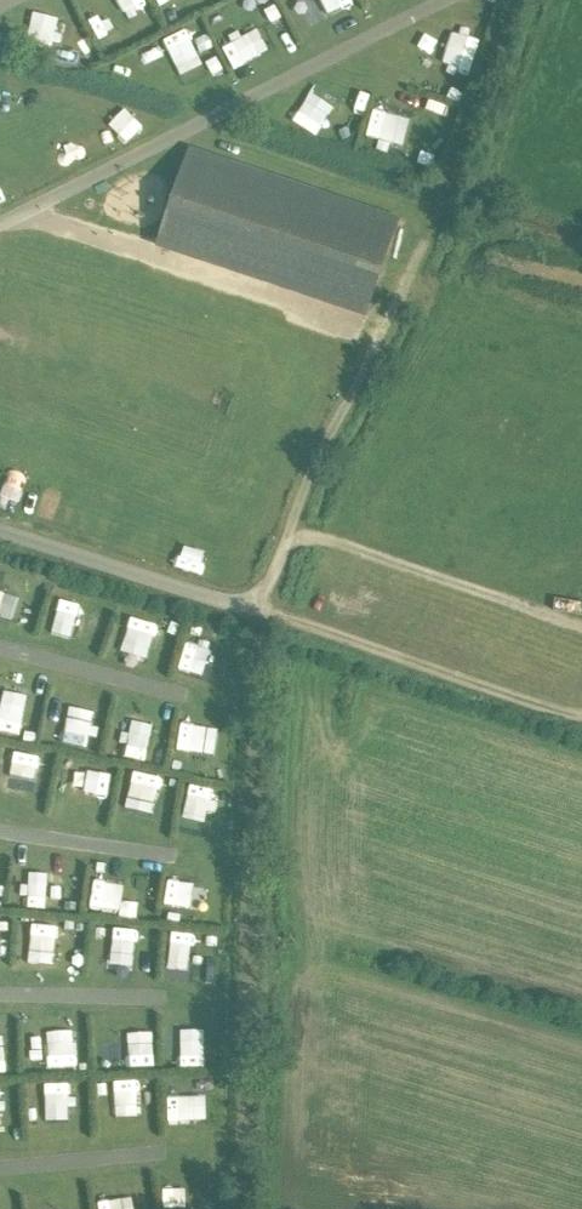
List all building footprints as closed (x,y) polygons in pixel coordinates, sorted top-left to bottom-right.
[(348,201),(192,154),(161,249),(317,293),(348,201)] [(348,201),(317,293),(368,310),(399,219),(348,201)]
